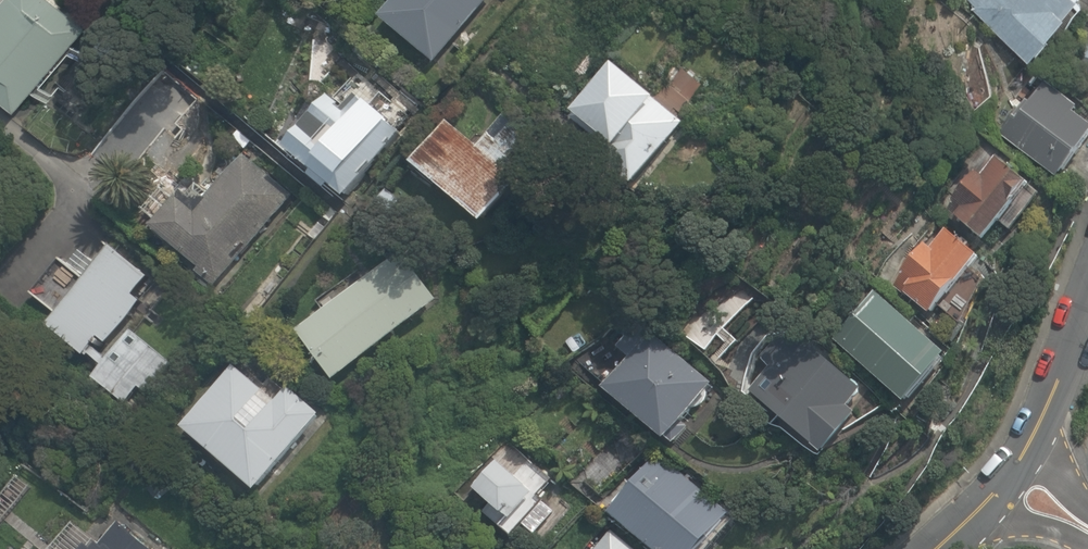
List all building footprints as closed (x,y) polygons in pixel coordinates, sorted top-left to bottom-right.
[(66,0),(19,0),(0,23),(0,88),(26,111),(98,27),(66,0)] [(380,20),(432,64),(486,0),(397,0),(380,20)] [(973,1),(969,6),(1029,55),(1075,0),(971,0),(973,1)] [(682,125),(609,63),(566,114),(609,151),(601,161),(631,186),(682,125)] [(996,135),(1055,180),(1087,136),(1087,127),(1071,114),(1077,106),(1040,78),(996,135)] [(401,128),(346,81),(290,146),(345,193),(401,128)] [(511,175),(444,124),(409,170),(477,221),(511,175)] [(295,197),(251,161),(206,217),(185,200),(159,232),(224,284),(295,197)] [(974,173),(949,201),(960,211),(953,219),(979,240),(1025,187),(996,163),(982,179),(974,173)] [(931,251),(921,244),(890,283),(929,315),(976,258),(945,233),(931,251)] [(439,301),(403,252),(297,331),(333,380),(439,301)] [(157,280),(125,253),(59,329),(94,359),(109,341),(115,347),(151,305),(142,298),(157,280)] [(873,290),(831,338),(904,402),(946,354),(873,290)] [(792,329),(742,392),(820,454),(854,412),(845,405),(861,384),(792,329)] [(654,332),(603,386),(661,439),(712,385),(654,332)] [(176,365),(141,335),(102,380),(129,404),(144,388),(151,394),(176,365)] [(276,401),(232,365),(180,428),(255,490),(318,413),(287,387),(276,401)] [(659,452),(608,513),(652,548),(699,548),(730,512),(659,452)] [(495,461),(471,488),(489,504),(481,513),(510,539),(541,505),(533,498),(551,478),(529,460),(513,477),(495,461)] [(117,523),(94,548),(145,548),(117,523)] [(612,529),(596,548),(636,548),(612,529)]
